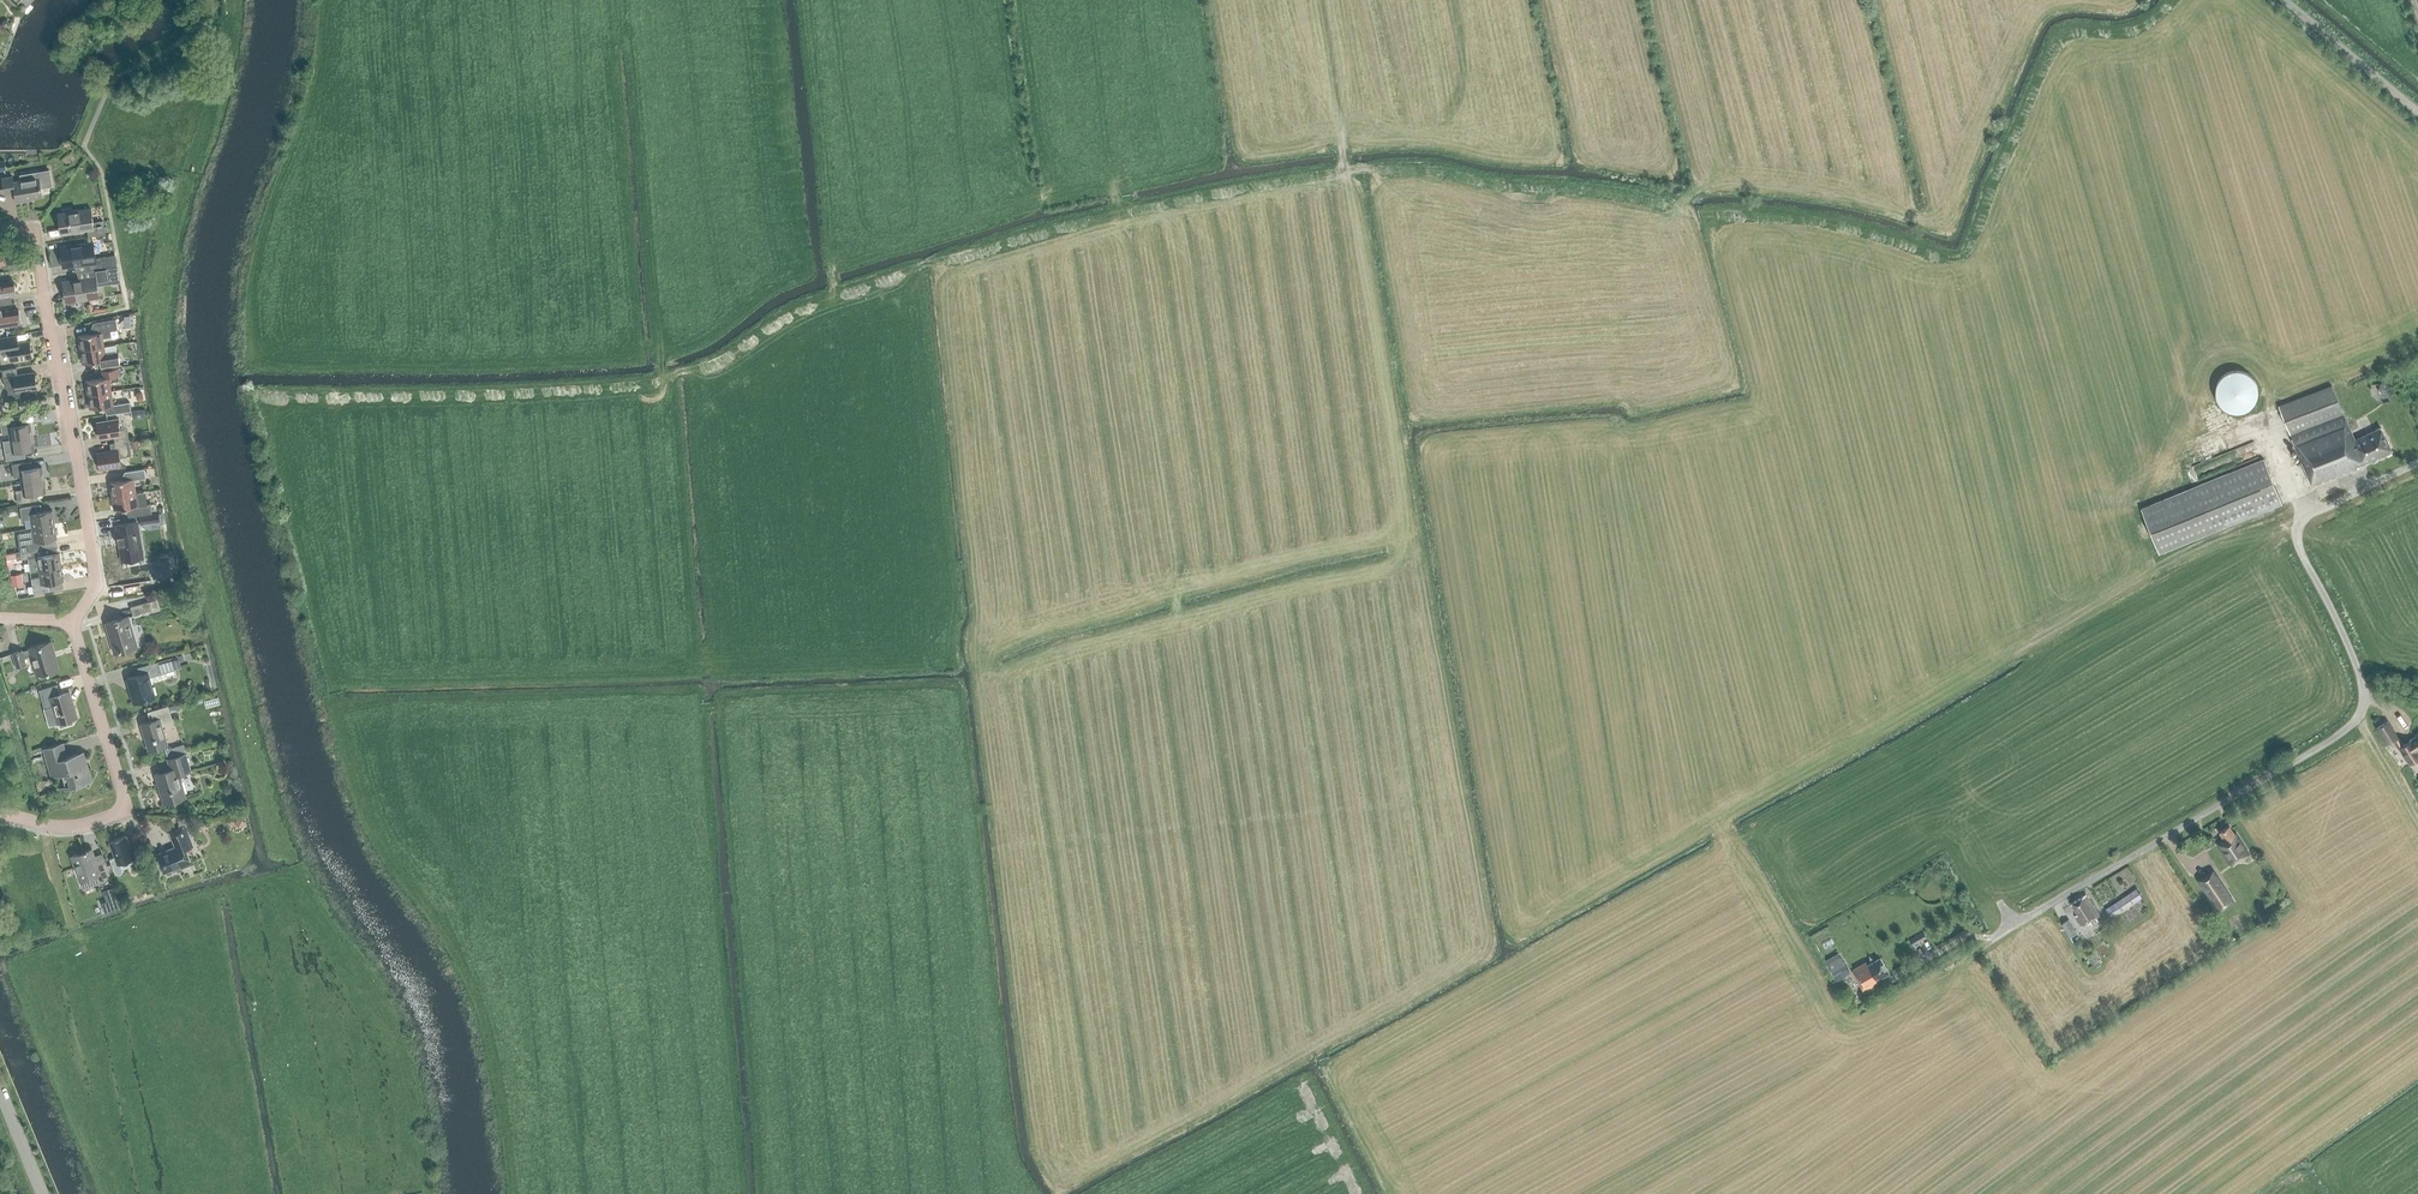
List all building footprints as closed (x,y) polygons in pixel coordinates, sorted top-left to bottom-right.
[(12,177),(2,179),(4,194),(14,192),(16,203),(25,201),(25,200),(42,197),(40,188),(51,186),(49,171),(37,173),(38,178),(19,181),(13,182),(12,177)] [(90,210),(90,209),(57,214),(60,234),(87,230),(88,237),(105,234),(103,221),(89,223),(87,210),(90,210)] [(92,243),(59,248),(62,268),(89,264),(90,271),(107,268),(116,267),(114,256),(92,259),(89,244),(92,243)] [(78,280),(62,282),(65,302),(98,297),(95,297),(93,286),(92,282),(109,280),(109,283),(109,284),(110,284),(110,282),(119,281),(117,267),(116,267),(107,268),(90,271),(77,273),(78,280)] [(15,296),(13,281),(0,283),(0,298),(15,296)] [(0,308),(0,328),(20,325),(18,310),(1,313),(0,308)] [(128,317),(121,318),(122,325),(130,324),(128,317)] [(115,319),(94,323),(95,333),(78,336),(80,350),(104,346),(102,338),(118,336),(115,319)] [(10,361),(31,358),(29,341),(17,343),(16,336),(0,338),(0,354),(9,353),(10,361)] [(104,346),(80,350),(82,364),(99,361),(101,369),(120,366),(118,352),(105,354),(104,346)] [(2211,383),(2210,390),(2211,396),(2214,402),(2218,407),(2224,411),(2230,413),(2236,413),(2243,411),(2248,407),(2253,402),(2255,396),(2256,390),(2255,383),(2253,377),(2248,372),(2243,369),(2236,367),(2230,367),(2224,369),(2218,372),(2214,377),(2211,383)] [(1,370),(3,378),(4,385),(8,391),(6,399),(23,396),(22,392),(36,389),(34,373),(17,375),(16,368),(1,370)] [(85,381),(87,395),(111,391),(109,378),(119,376),(118,369),(101,371),(102,378),(85,381)] [(2355,439),(2331,386),(2278,406),(2312,487),(2366,465),(2365,463),(2370,461),(2373,462),(2376,460),(2378,457),(2386,454),(2386,455),(2391,453),(2391,451),(2392,451),(2381,427),(2355,439)] [(111,391),(87,395),(89,409),(106,406),(108,415),(130,411),(129,402),(113,405),(111,391)] [(137,410),(138,418),(146,417),(145,409),(137,410)] [(113,436),(114,443),(129,441),(127,430),(120,431),(118,419),(96,423),(99,439),(113,436)] [(9,440),(32,437),(30,424),(14,427),(13,420),(0,422),(0,426),(1,435),(8,433),(9,440)] [(32,437),(9,440),(10,447),(4,448),(6,461),(19,459),(18,452),(34,449),(32,437)] [(129,441),(114,443),(109,444),(111,451),(96,454),(99,469),(120,466),(119,458),(131,456),(129,441)] [(2141,509),(2159,553),(2282,504),(2264,459),(2141,509)] [(20,477),(21,483),(43,480),(41,467),(25,470),(24,463),(11,465),(13,478),(20,477)] [(111,497),(135,493),(133,480),(146,478),(144,469),(125,472),(120,481),(109,483),(111,497)] [(43,480),(21,483),(22,490),(15,491),(17,504),(30,502),(29,495),(45,492),(43,480)] [(150,504),(137,506),(135,493),(111,497),(114,510),(131,508),(132,516),(151,513),(150,504)] [(30,520),(31,528),(54,525),(52,511),(36,513),(35,506),(19,508),(21,521),(30,520)] [(140,524),(159,521),(158,513),(139,516),(140,524)] [(136,522),(116,526),(121,557),(141,554),(136,522)] [(18,541),(20,552),(42,548),(41,541),(56,539),(54,525),(31,528),(32,530),(19,532),(17,535),(18,541)] [(42,548),(20,552),(21,559),(27,558),(30,572),(38,571),(61,567),(59,553),(43,556),(42,548)] [(7,562),(16,561),(15,554),(6,555),(7,562)] [(171,574),(169,558),(150,561),(153,578),(171,574)] [(63,581),(61,567),(38,571),(39,576),(31,578),(33,593),(49,591),(47,584),(63,581)] [(24,585),(22,574),(10,576),(11,579),(14,586),(24,585)] [(156,600),(149,602),(130,607),(132,616),(158,609),(156,600)] [(128,617),(105,623),(113,651),(136,645),(128,617)] [(51,654),(54,653),(51,642),(29,648),(29,650),(22,652),(21,651),(12,654),(16,667),(25,665),(24,659),(31,656),(37,675),(55,669),(51,654)] [(171,658),(159,662),(137,668),(139,675),(126,679),(134,703),(154,697),(149,677),(175,670),(171,658)] [(57,685),(38,690),(44,709),(52,706),(57,724),(58,723),(60,728),(73,724),(72,719),(76,718),(69,692),(60,694),(57,685)] [(140,724),(148,751),(167,745),(161,724),(172,721),(168,706),(147,712),(150,721),(140,724)] [(2377,728),(2387,744),(2398,737),(2388,721),(2377,728)] [(2417,737),(2399,748),(2409,764),(2417,759),(2417,736),(2417,737)] [(43,750),(51,777),(62,773),(61,770),(65,769),(71,787),(91,781),(83,753),(66,758),(62,744),(43,750)] [(186,752),(184,745),(166,750),(168,758),(186,752)] [(184,755),(168,760),(171,770),(155,775),(163,804),(185,797),(178,775),(189,771),(184,755)] [(236,818),(234,826),(246,828),(247,820),(236,818)] [(184,847),(192,844),(185,826),(169,833),(175,847),(156,854),(164,873),(180,867),(180,869),(191,864),(184,847)] [(2218,845),(2232,865),(2249,854),(2235,834),(2234,834),(2229,826),(2220,832),(2225,840),(2218,845)] [(109,843),(115,858),(109,860),(114,872),(116,874),(118,875),(120,874),(122,872),(122,869),(119,863),(132,859),(137,870),(143,868),(146,867),(140,851),(132,854),(125,836),(109,843)] [(91,849),(71,856),(80,882),(97,875),(100,883),(111,879),(105,861),(96,864),(91,849)] [(2216,875),(2202,885),(2219,911),(2226,906),(2221,897),(2227,893),(2216,875)] [(107,901),(101,903),(105,913),(119,908),(115,898),(112,888),(103,891),(107,901)] [(2105,909),(2111,918),(2142,898),(2136,889),(2105,909)] [(2101,919),(2086,895),(2071,904),(2078,915),(2075,916),(2082,927),(2090,922),(2091,925),(2101,919)] [(2062,925),(2070,937),(2077,932),(2069,920),(2062,925)] [(1926,931),(1912,938),(1914,943),(1929,936),(1926,931)] [(2081,947),(2082,943),(2079,939),(2073,943),(2077,950),(2081,947)] [(1827,964),(1829,968),(1837,981),(1850,973),(1840,956),(1827,964)] [(1852,970),(1864,991),(1878,983),(1876,980),(1889,973),(1880,958),(1868,965),(1866,962),(1852,970)]
